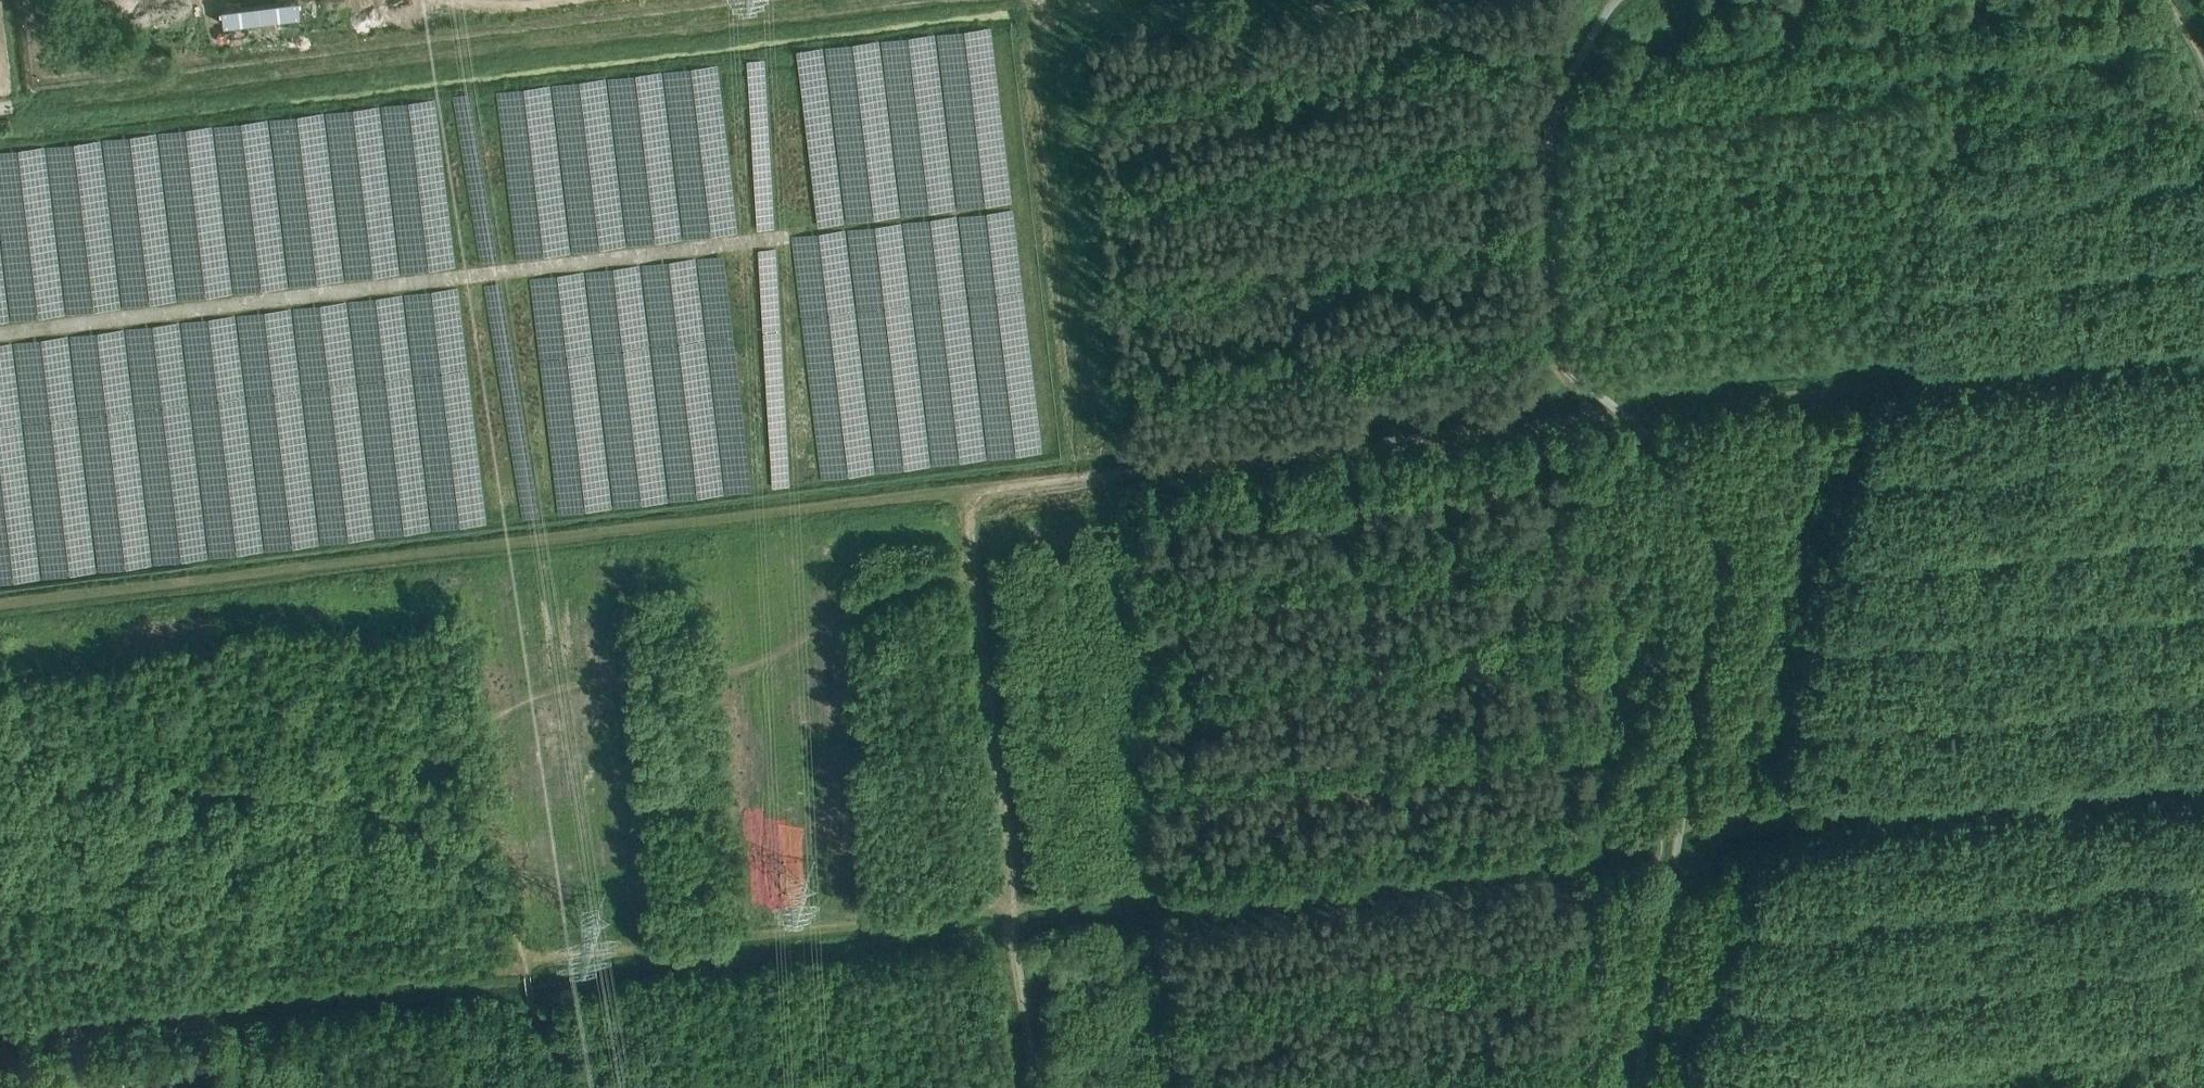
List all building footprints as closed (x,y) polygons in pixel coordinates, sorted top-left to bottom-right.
[(223,9),(225,26),(300,16),(298,0),(297,0),(223,9)] [(899,189),(824,189),(824,209),(833,209),(833,218),(899,218),(899,196),(899,189)]
